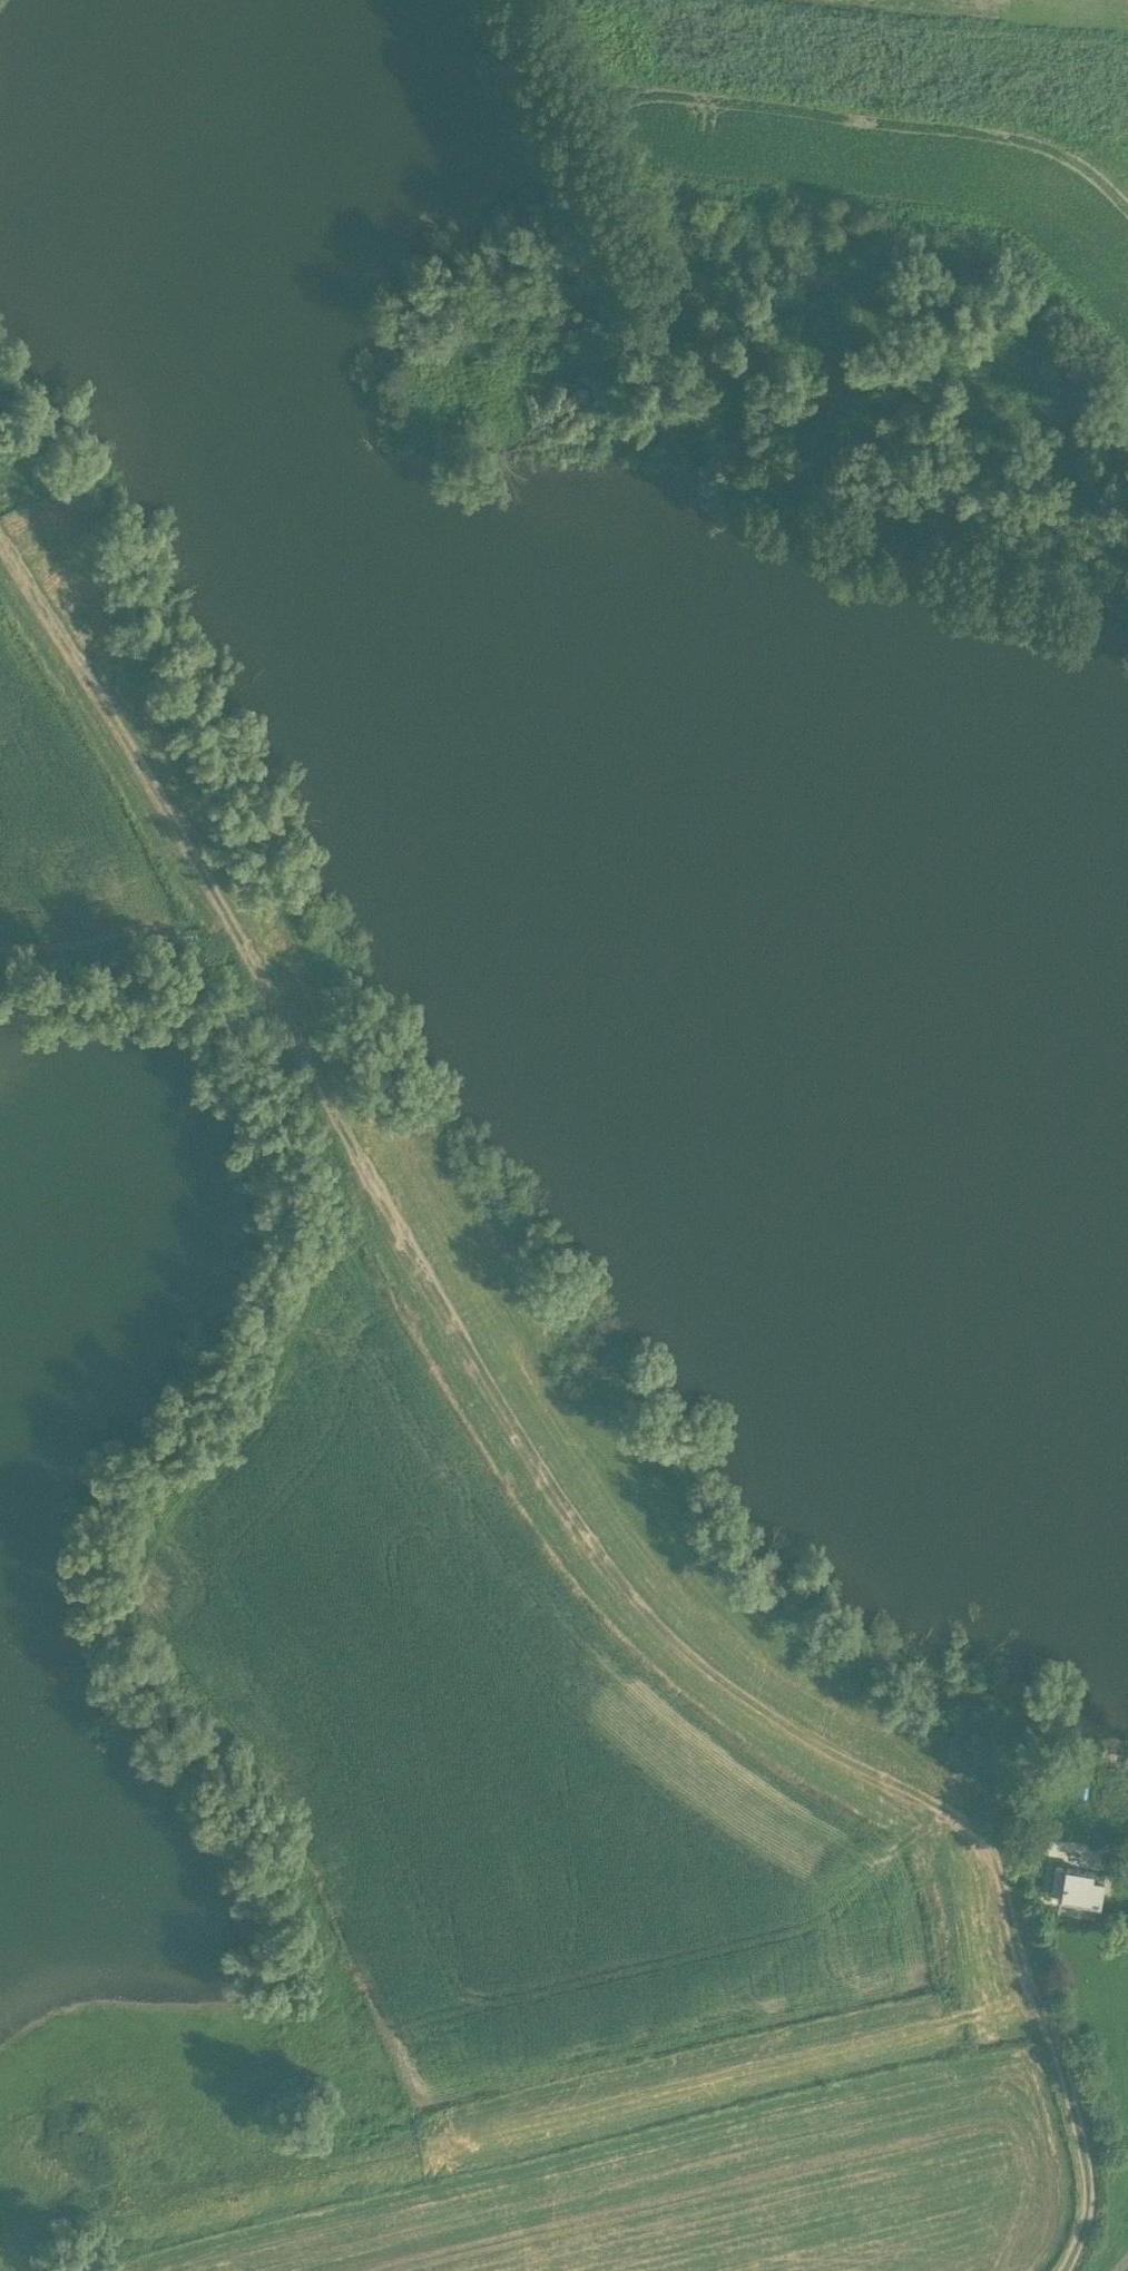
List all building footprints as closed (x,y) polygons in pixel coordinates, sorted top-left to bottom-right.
[(1104,1873),(1056,1865),(1051,1893),(1100,1901),(1104,1873)]
